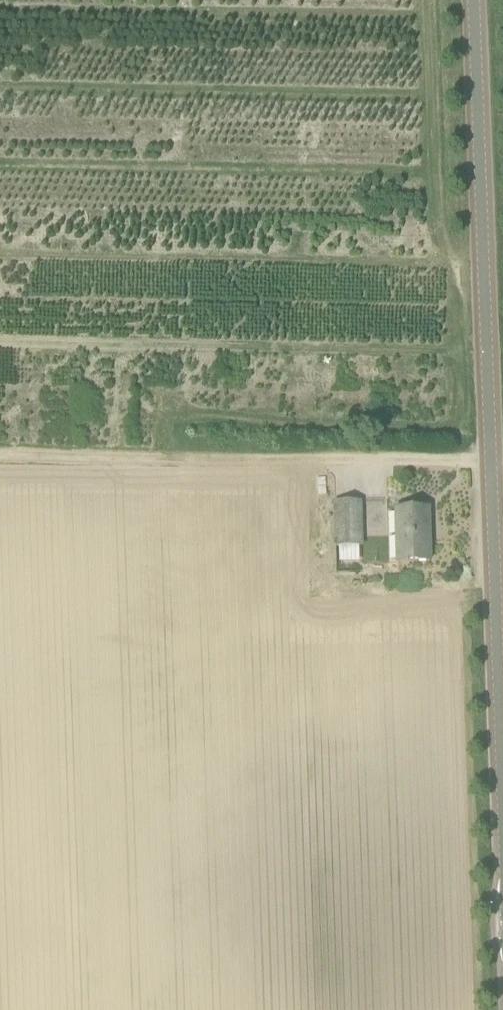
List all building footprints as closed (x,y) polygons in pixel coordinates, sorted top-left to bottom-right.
[(363,546),(361,502),(335,503),(337,547),(363,546)] [(430,562),(429,508),(397,509),(399,563),(430,562)]
